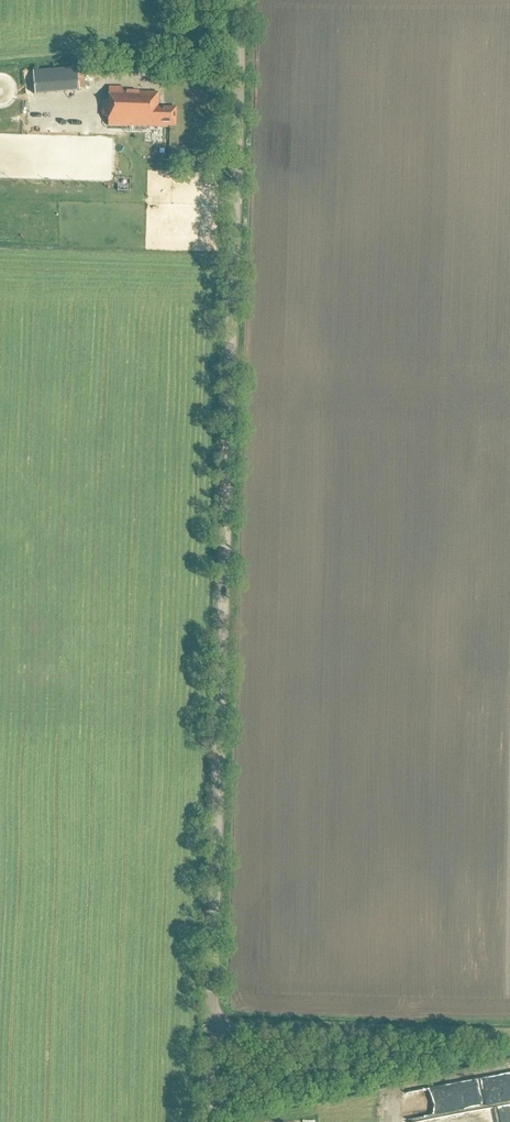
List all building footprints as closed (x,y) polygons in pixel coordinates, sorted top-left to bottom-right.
[(36,95),(79,91),(77,69),(34,73),(36,95)] [(22,76),(18,74),(17,74),(16,74),(11,74),(8,77),(4,80),(0,85),(3,94),(4,97),(8,101),(16,100),(21,98),(25,96),(28,93),(28,85),(28,81),(25,78),(22,76)] [(102,102),(102,116),(108,116),(107,126),(169,128),(169,126),(176,126),(176,109),(158,109),(159,93),(123,92),(123,89),(123,88),(109,88),(108,102),(102,102)] [(485,1077),(490,1105),(503,1103),(505,1115),(509,1114),(509,1072),(485,1077)]
